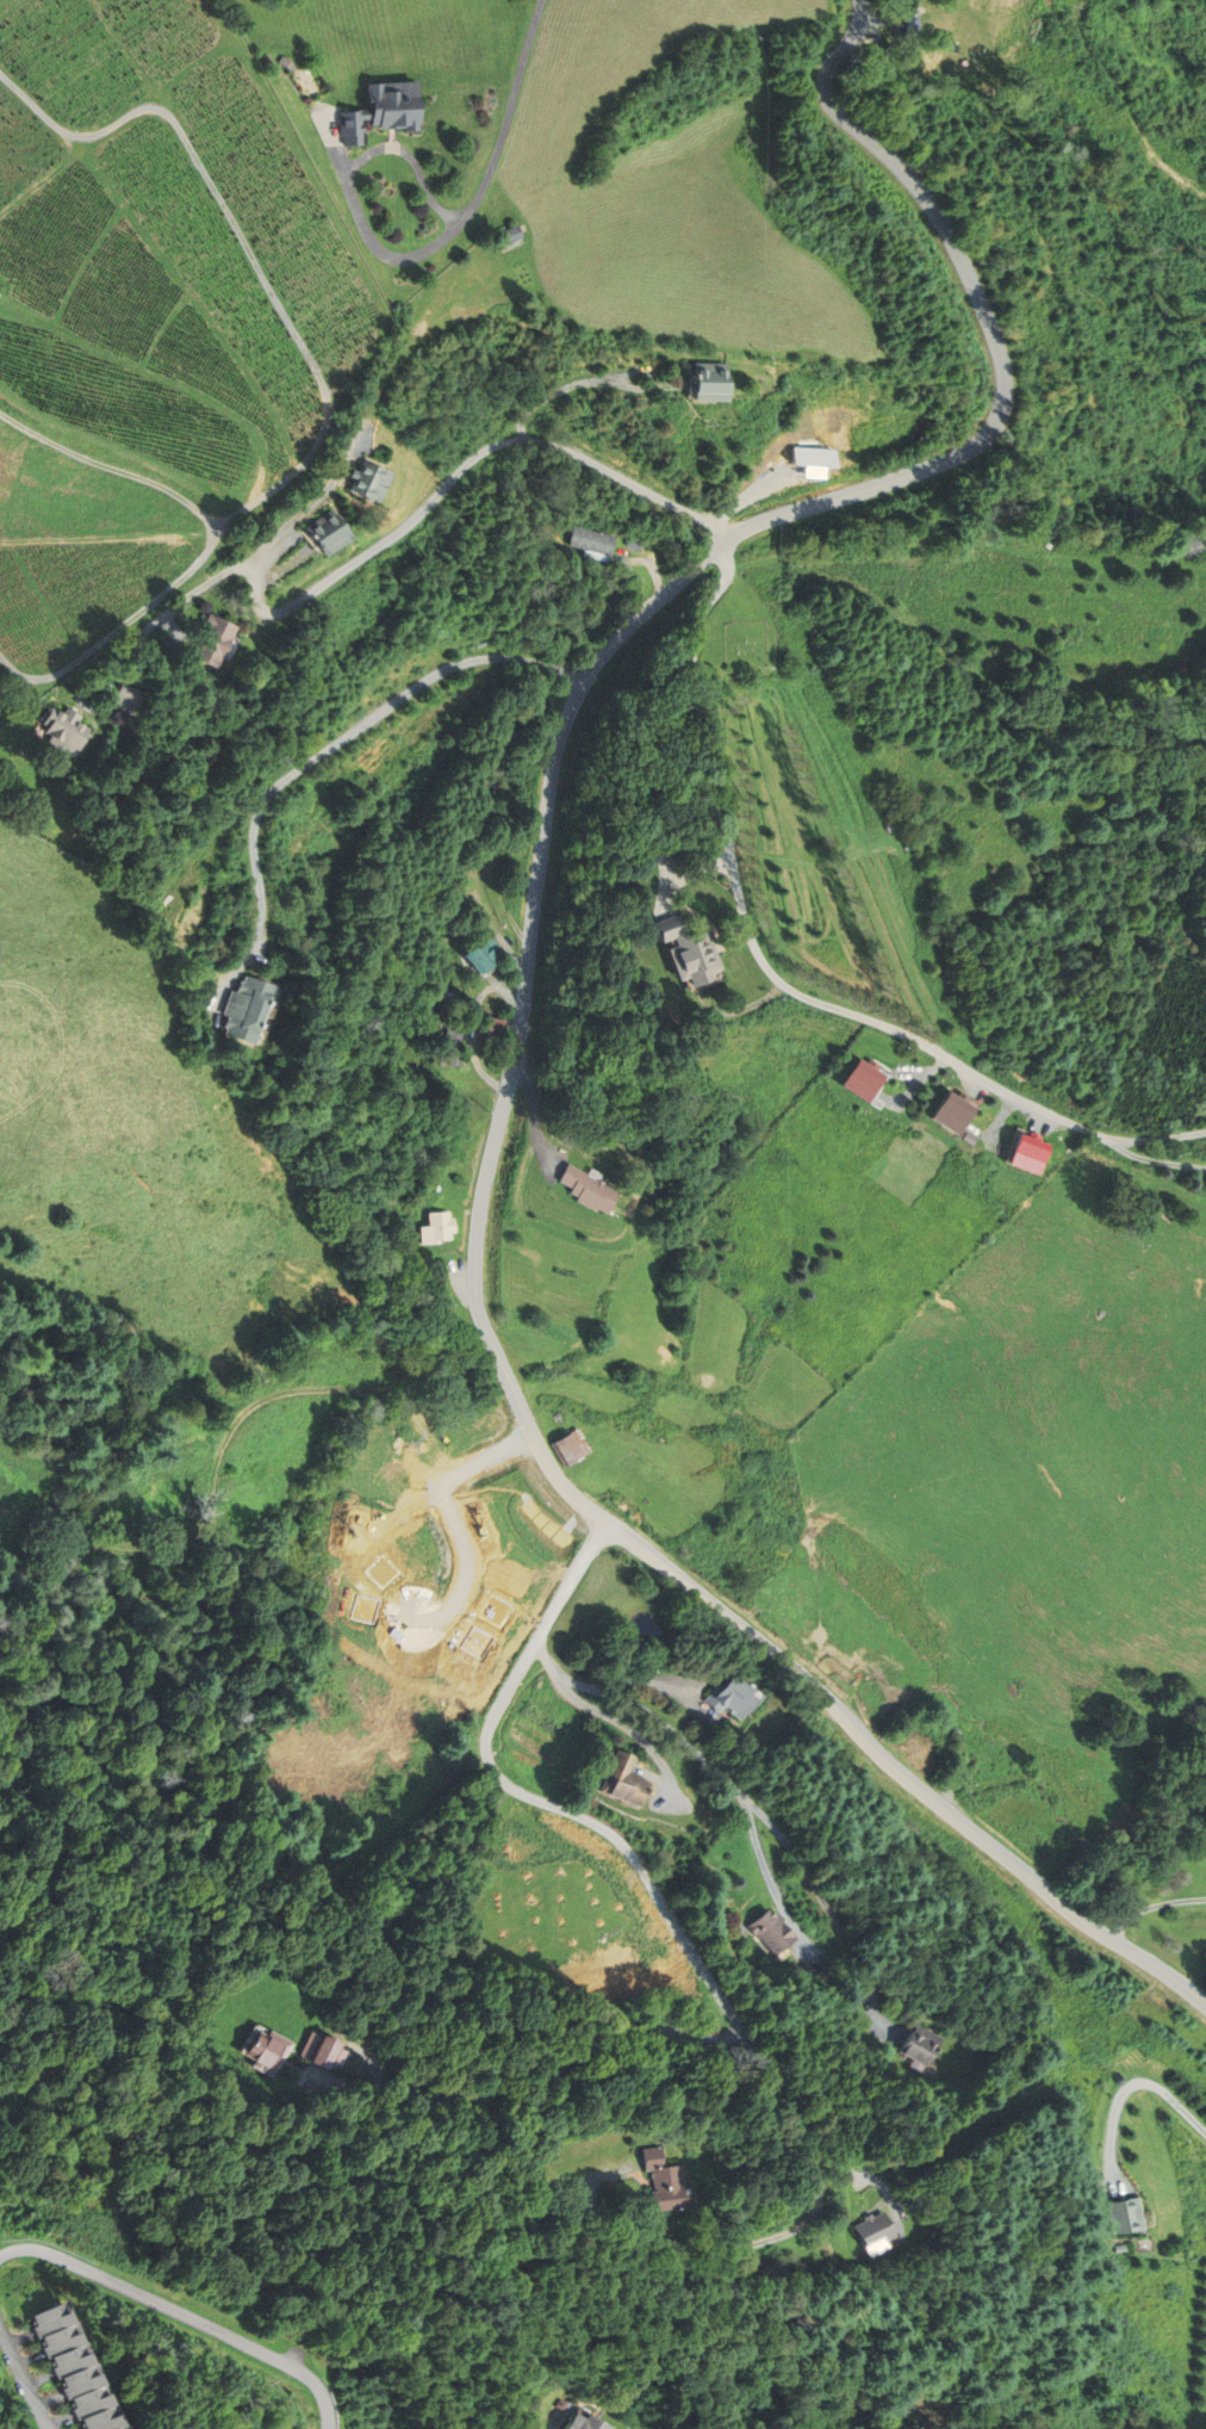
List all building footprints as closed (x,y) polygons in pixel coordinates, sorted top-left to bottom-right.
[(901,16),(897,37),(910,41),(915,19),(901,16)] [(367,85),(368,111),(340,112),(341,135),(343,135),(343,143),(362,143),(361,118),(371,118),(372,123),(378,123),(379,128),(403,126),(403,130),(417,129),(415,82),(367,85)] [(497,235),(502,246),(520,236),(515,225),(497,235)] [(691,371),(691,394),(725,394),(725,372),(691,371)] [(792,447),(792,465),(834,465),(834,447),(792,447)] [(360,461),(356,471),(352,470),(348,476),(353,478),(348,489),(372,501),(385,473),(360,461)] [(304,528),(322,554),(348,538),(329,510),(304,528)] [(534,525),(531,531),(539,533),(541,527),(534,525)] [(573,526),(568,545),(610,556),(615,537),(573,526)] [(629,538),(627,545),(638,550),(640,544),(629,538)] [(213,668),(234,627),(209,614),(203,626),(207,628),(198,645),(195,644),(189,655),(213,668)] [(119,684),(110,707),(131,715),(141,693),(119,684)] [(50,708),(42,723),(46,726),(43,732),(48,736),(44,742),(69,756),(86,729),(80,725),(79,726),(73,723),(77,715),(64,708),(61,714),(50,708)] [(654,923),(660,940),(672,936),(677,950),(672,953),(679,973),(684,972),(689,986),(710,978),(708,972),(719,968),(705,931),(695,935),(694,931),(683,936),(677,916),(654,923)] [(461,955),(478,974),(495,960),(478,941),(461,955)] [(247,1043),(267,985),(244,978),(242,984),(240,983),(236,993),(231,992),(223,1015),(229,1017),(228,1018),(225,1017),(222,1027),(224,1028),(223,1034),(247,1043)] [(487,1017),(485,1034),(503,1036),(505,1021),(487,1017)] [(843,1087),(868,1105),(887,1079),(862,1061),(843,1087)] [(975,1106),(944,1093),(931,1124),(962,1136),(975,1106)] [(1043,1176),(1052,1144),(1015,1134),(1007,1166),(1043,1176)] [(568,1165),(560,1182),(571,1188),(568,1192),(604,1213),(616,1191),(568,1165)] [(418,1228),(418,1244),(437,1243),(436,1239),(449,1239),(448,1213),(428,1214),(428,1227),(418,1228)] [(577,1427),(591,1451),(566,1467),(552,1443),(577,1427)] [(365,1573),(381,1592),(400,1575),(383,1556),(365,1573)] [(354,1593),(348,1621),(373,1625),(379,1599),(354,1593)] [(470,1625),(458,1648),(481,1660),(493,1637),(470,1625)] [(714,1686),(703,1700),(719,1712),(723,1706),(738,1717),(752,1698),(746,1693),(748,1688),(729,1673),(717,1687),(714,1686)] [(615,1751),(602,1791),(641,1804),(648,1782),(640,1779),(640,1777),(628,1772),(634,1756),(615,1751)] [(748,1926),(776,1956),(794,1939),(767,1909),(748,1926)] [(914,2025),(901,2049),(904,2051),(903,2053),(926,2065),(940,2039),(914,2025)] [(256,2033),(245,2055),(267,2065),(263,2070),(275,2076),(292,2044),(267,2032),(265,2037),(256,2033)] [(316,2035),(306,2062),(330,2070),(341,2066),(347,2051),(338,2049),(341,2044),(316,2035)] [(641,2150),(645,2170),(652,2169),(654,2191),(651,2192),(653,2210),(682,2205),(679,2187),(682,2187),(678,2165),(661,2168),(658,2148),(641,2150)] [(1108,2204),(1114,2235),(1142,2229),(1136,2198),(1108,2204)] [(852,2225),(864,2249),(893,2235),(881,2212),(852,2225)] [(83,2428),(119,2428),(57,2303),(29,2316),(83,2428)] [(563,2428),(601,2428),(603,2427),(585,2415),(582,2419),(573,2413),(563,2428)]
